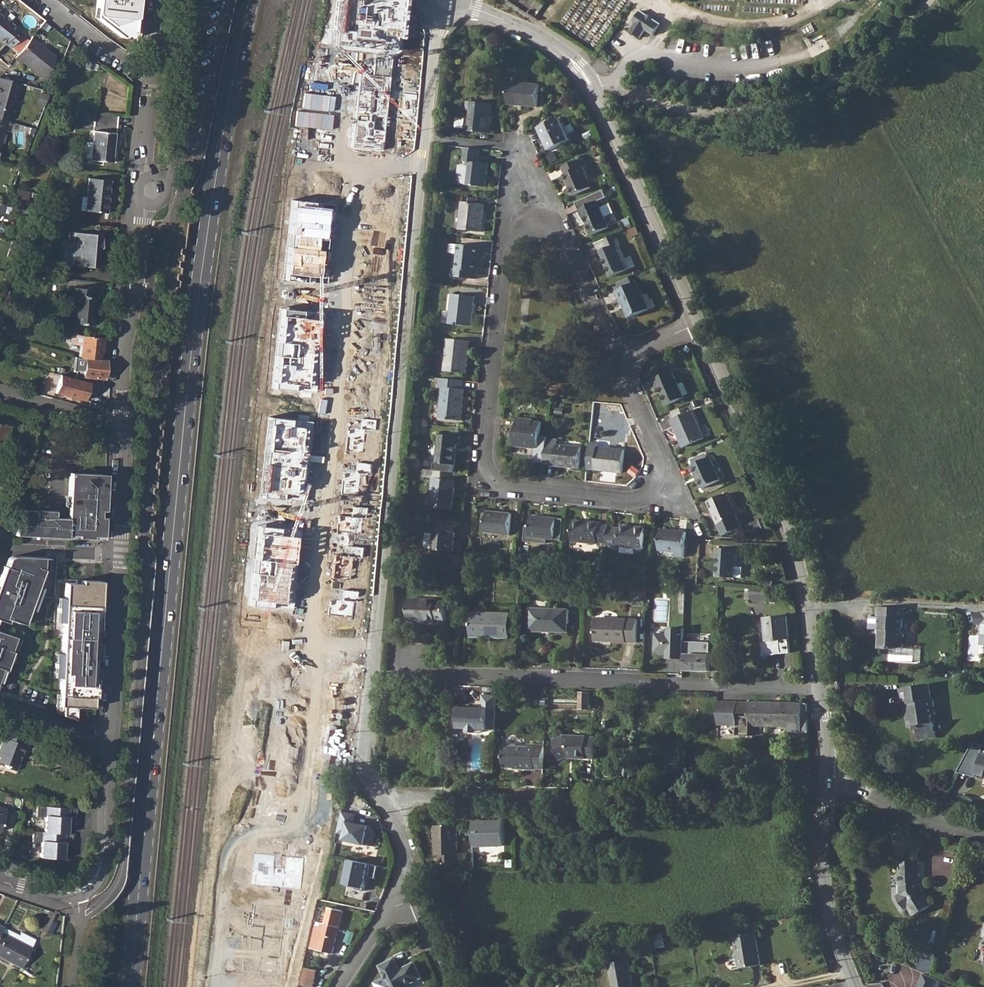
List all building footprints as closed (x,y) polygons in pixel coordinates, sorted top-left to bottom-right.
[(121,37),(133,34),(137,0),(98,0),(96,17),(121,37)] [(331,47),(395,54),(401,0),(336,0),(331,47)] [(636,24),(631,31),(639,36),(644,29),(652,34),(659,23),(642,11),(634,22),(636,24)] [(5,42),(6,41),(12,46),(22,33),(16,28),(17,27),(0,14),(0,39),(5,42)] [(30,38),(13,58),(20,63),(21,61),(44,78),(47,74),(53,56),(30,38)] [(362,56),(351,147),(381,150),(391,59),(362,56)] [(83,67),(90,70),(93,64),(94,62),(86,59),(83,67)] [(0,77),(0,108),(10,110),(18,82),(0,77)] [(510,81),(508,104),(537,107),(539,85),(510,81)] [(467,101),(466,110),(469,110),(467,131),(488,133),(491,103),(467,101)] [(92,141),(90,158),(90,160),(111,162),(114,132),(116,132),(117,115),(94,113),(93,121),(92,141)] [(560,118),(541,127),(546,136),(544,138),(550,150),(570,140),(560,118)] [(480,149),(465,147),(464,161),(468,162),(468,166),(461,165),(459,183),(466,183),(466,185),(487,187),(489,164),(479,163),(480,149)] [(584,158),(562,167),(566,174),(563,175),(572,195),(592,186),(583,167),(587,165),(584,158)] [(80,199),(79,210),(105,212),(108,179),(87,177),(85,199),(80,199)] [(598,201),(579,209),(582,217),(584,216),(593,235),(609,228),(598,201)] [(462,202),(459,230),(482,232),(485,205),(462,202)] [(326,283),(333,206),(300,203),(293,280),(326,283)] [(630,218),(623,221),(626,227),(633,225),(630,218)] [(637,227),(631,230),(633,236),(640,233),(637,227)] [(72,242),(70,265),(91,266),(92,247),(100,247),(101,234),(73,232),(72,242)] [(610,248),(600,252),(598,253),(601,259),(603,258),(612,277),(627,270),(617,246),(619,245),(615,235),(606,238),(610,248)] [(459,245),(458,253),(457,269),(454,269),(454,277),(476,280),(476,272),(478,272),(480,247),(459,245)] [(631,280),(618,286),(620,290),(615,292),(621,304),(623,303),(630,318),(650,309),(638,282),(633,284),(631,280)] [(66,296),(65,312),(68,312),(68,322),(94,324),(95,314),(92,315),(94,289),(70,287),(70,296),(66,296)] [(452,294),(449,324),(472,326),(475,296),(452,294)] [(321,313),(289,310),(280,394),(312,398),(321,313)] [(102,337),(82,335),(70,332),(68,341),(70,344),(81,344),(80,358),(85,358),(101,360),(102,337)] [(448,339),(444,371),(467,374),(470,342),(448,339)] [(101,360),(85,358),(84,376),(104,379),(106,360),(101,360)] [(673,372),(655,380),(658,388),(660,387),(668,406),(685,399),(673,372)] [(87,382),(59,374),(54,393),(83,400),(87,382)] [(464,381),(439,379),(438,387),(443,388),(439,419),(462,421),(465,390),(463,390),(464,381)] [(692,411),(672,420),(684,447),(704,439),(692,411)] [(312,422),(280,418),(271,503),(303,507),(312,422)] [(374,431),(375,420),(350,418),(347,450),(363,451),(365,430),(374,431)] [(517,418),(514,446),(539,449),(542,422),(533,422),(533,420),(517,418)] [(440,435),(437,464),(455,465),(457,445),(459,445),(460,437),(440,435)] [(548,437),(545,463),(555,464),(555,466),(580,468),(582,447),(557,445),(558,438),(548,437)] [(590,443),(588,469),(622,473),(625,450),(599,447),(599,445),(590,443)] [(704,461),(702,457),(693,461),(694,465),(692,466),(702,489),(721,480),(711,458),(709,459),(704,461)] [(369,474),(369,463),(344,461),(342,493),(357,495),(359,473),(369,474)] [(21,509),(14,535),(102,539),(105,489),(100,489),(101,474),(70,472),(67,518),(34,516),(35,510),(21,509)] [(433,479),(430,508),(453,510),(456,481),(433,479)] [(720,525),(724,536),(741,529),(736,517),(738,516),(728,494),(709,503),(719,524),(720,525)] [(355,618),(366,508),(339,505),(328,615),(355,618)] [(487,511),(485,532),(510,535),(512,514),(487,511)] [(532,516),(530,537),(555,540),(557,519),(532,516)] [(598,543),(608,543),(609,527),(610,525),(601,525),(601,523),(575,521),(573,541),(598,544),(598,543)] [(429,523),(428,533),(426,532),(425,546),(426,548),(432,548),(432,549),(453,552),(456,526),(429,523)] [(608,543),(607,550),(618,551),(619,546),(644,549),(646,528),(622,526),(621,528),(609,527),(608,543)] [(298,530),(268,527),(259,611),(289,614),(298,530)] [(662,529),(660,550),(676,552),(676,556),(684,557),(687,532),(662,529)] [(717,549),(717,556),(719,557),(718,577),(744,579),(744,568),(737,567),(738,550),(717,549)] [(50,565),(20,563),(15,563),(11,565),(9,569),(5,581),(0,594),(0,631),(1,627),(10,630),(11,626),(27,630),(30,616),(38,618),(46,595),(40,593),(41,590),(44,591),(49,579),(45,577),(48,575),(50,565)] [(764,580),(763,589),(770,590),(773,590),(774,581),(764,580)] [(82,587),(82,590),(67,590),(66,607),(62,606),(61,629),(65,630),(64,660),(58,661),(58,686),(62,686),(62,707),(59,708),(60,720),(78,725),(78,729),(83,729),(84,717),(88,717),(88,721),(97,721),(96,706),(102,706),(107,588),(82,587)] [(409,599),(409,621),(436,622),(436,620),(446,620),(447,601),(437,601),(437,600),(409,599)] [(875,607),(874,616),(866,616),(865,628),(875,628),(875,630),(878,630),(877,636),(875,636),(875,649),(887,649),(887,647),(900,647),(901,633),(899,633),(899,618),(901,618),(901,609),(875,607)] [(530,608),(529,630),(545,631),(545,629),(550,629),(550,631),(567,631),(568,623),(569,622),(569,610),(530,608)] [(472,612),(471,634),(488,635),(488,633),(492,633),(492,638),(510,638),(511,614),(472,612)] [(788,617),(765,618),(768,640),(790,638),(788,617)] [(596,618),(595,641),(638,642),(638,619),(596,618)] [(685,628),(668,628),(668,634),(658,633),(656,636),(655,649),(657,652),(667,652),(671,653),(671,658),(684,659),(684,655),(684,641),(685,628)] [(0,639),(0,693),(5,677),(12,678),(13,672),(18,673),(21,664),(17,663),(17,659),(12,658),(13,656),(18,657),(22,645),(0,639)] [(711,642),(684,641),(684,655),(686,655),(686,670),(710,671),(711,642)] [(926,685),(898,689),(899,705),(910,704),(910,711),(907,714),(905,719),(906,729),(916,727),(918,740),(935,737),(933,725),(931,725),(930,715),(934,715),(932,701),(928,701),(926,685)] [(591,694),(581,693),(580,708),(590,708),(591,694)] [(458,728),(469,729),(480,729),(497,731),(499,696),(484,695),(483,700),(484,700),(488,704),(488,708),(471,707),(460,707),(458,728)] [(809,732),(808,703),(750,702),(750,707),(744,707),(744,721),(750,721),(750,725),(790,726),(790,732),(809,732)] [(5,765),(6,768),(16,772),(19,762),(17,757),(19,753),(20,754),(23,745),(21,744),(24,736),(5,730),(0,743),(0,763),(5,765)] [(588,759),(596,759),(597,737),(590,737),(589,736),(569,735),(555,741),(559,751),(557,752),(561,762),(570,757),(571,758),(571,759),(588,760),(588,759)] [(505,746),(504,768),(515,769),(515,770),(537,771),(537,770),(545,770),(546,749),(538,749),(538,745),(530,745),(530,747),(505,746)] [(975,774),(983,776),(983,754),(980,753),(975,774)] [(40,857),(62,859),(63,842),(71,843),(72,834),(67,833),(67,817),(75,817),(76,808),(36,806),(36,816),(45,817),(44,832),(32,831),(32,842),(41,843),(40,857)] [(356,814),(342,811),(337,833),(345,835),(344,840),(370,846),(373,832),(369,826),(354,823),(356,814)] [(473,822),(474,850),(505,850),(505,821),(473,822)] [(435,826),(435,837),(437,837),(438,855),(440,855),(440,860),(451,859),(465,859),(465,854),(458,854),(457,826),(435,826)] [(275,853),(251,851),(248,885),(300,890),(303,859),(286,858),(285,869),(274,868),(275,853)] [(343,885),(366,890),(372,864),(349,860),(343,885)] [(900,895),(897,897),(905,910),(908,908),(914,917),(931,906),(922,891),(922,882),(920,882),(920,861),(900,861),(900,895)] [(276,976),(284,906),(249,903),(242,973),(276,976)] [(317,924),(312,949),(333,953),(343,911),(330,908),(326,927),(323,926),(317,924)] [(48,914),(40,930),(45,933),(53,917),(48,914)] [(20,967),(31,947),(0,932),(0,957),(20,967)] [(734,936),(740,969),(761,965),(755,932),(734,936)] [(665,935),(651,937),(654,951),(667,949),(665,935)] [(923,950),(920,969),(934,971),(936,952),(923,950)] [(380,966),(390,986),(409,986),(408,985),(422,978),(415,964),(400,971),(395,959),(380,966)] [(610,963),(614,986),(634,986),(630,960),(610,963)] [(303,986),(311,986),(314,986),(318,971),(307,968),(303,986)] [(943,981),(926,974),(921,986),(940,986),(943,981)]
